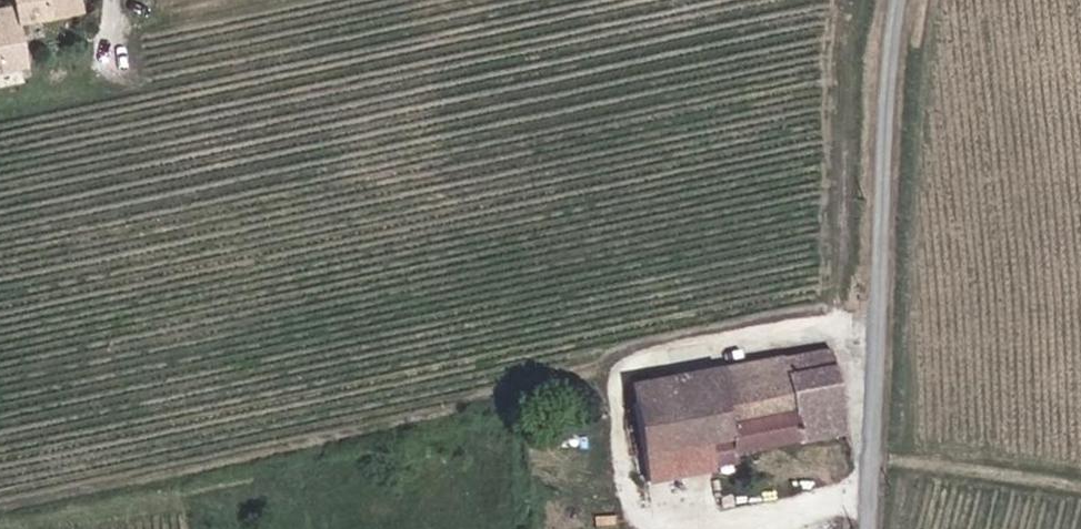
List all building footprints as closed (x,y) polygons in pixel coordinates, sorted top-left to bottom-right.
[(54,37),(47,1),(54,0),(43,0),(43,1),(51,37),(54,37)] [(0,9),(0,48),(51,37),(43,1),(29,3),(5,8),(0,9)] [(702,376),(715,426),(727,423),(733,448),(761,441),(760,433),(818,420),(819,425),(868,415),(869,402),(856,327),(747,351),(750,364),(702,376)] [(747,351),(699,361),(702,376),(750,364),(747,351)] [(699,361),(664,368),(667,384),(702,376),(699,361)] [(702,376),(667,384),(676,434),(715,426),(702,376)]
